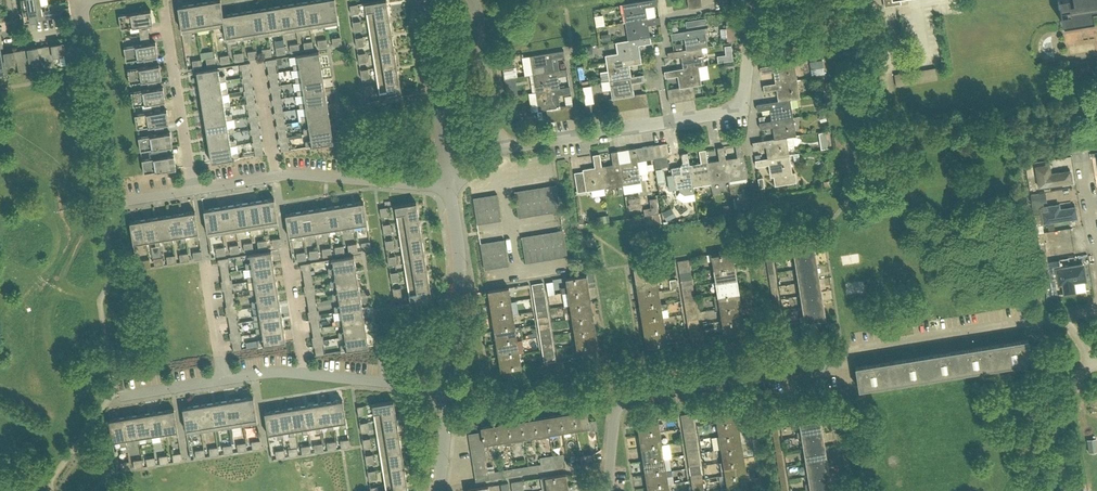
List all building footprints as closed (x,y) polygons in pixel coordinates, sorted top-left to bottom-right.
[(223,15),(221,0),(214,0),(206,1),(210,28),(224,26),(222,15),(223,15)] [(324,26),(320,0),(314,0),(306,1),(310,28),(324,26)] [(324,26),(338,23),(339,23),(335,0),(320,0),(324,26)] [(389,15),(386,0),(378,0),(365,2),(367,19),(389,15)] [(646,18),(644,6),(652,5),(657,4),(657,0),(643,0),(623,3),(625,21),(646,18)] [(1062,22),(1092,17),(1092,12),(1096,11),(1096,0),(1058,0),(1062,22)] [(196,30),(210,28),(206,1),(192,4),(196,30)] [(296,30),(310,28),(306,1),(292,4),(296,30)] [(351,13),(359,12),(358,3),(350,5),(351,13)] [(182,33),(196,30),(192,4),(178,6),(182,33)] [(282,32),(296,30),(292,4),(278,6),(282,32)] [(22,8),(22,7),(20,8),(21,8),(23,12),(24,20),(43,17),(41,5),(22,8)] [(268,35),(282,32),(278,6),(264,8),(268,35)] [(69,7),(42,11),(43,17),(43,19),(59,16),(70,14),(69,7)] [(255,37),(268,35),(264,8),(250,10),(255,37)] [(151,9),(118,15),(120,26),(121,28),(153,23),(151,9)] [(241,39),(255,37),(250,10),(236,12),(241,39)] [(226,41),(241,39),(236,12),(223,15),(222,15),(224,26),(226,41)] [(370,35),(391,31),(389,15),(367,19),(370,35)] [(628,40),(650,36),(649,36),(647,24),(655,23),(660,22),(659,16),(646,18),(625,21),(628,39),(628,40)] [(354,30),(362,29),(360,20),(352,21),(354,30)] [(727,40),(736,39),(735,23),(726,23),(727,40)] [(701,46),(701,47),(707,46),(704,27),(671,32),(672,39),(676,38),(676,37),(684,36),(686,48),(686,49),(701,46)] [(373,51),(394,47),(391,31),(370,35),(373,51)] [(333,45),(342,44),(342,43),(341,36),(340,36),(332,37),(333,45)] [(356,46),(364,45),(363,36),(355,37),(356,46)] [(619,59),(640,56),(638,44),(646,43),(651,42),(650,36),(628,40),(628,39),(616,41),(618,52),(605,54),(606,61),(619,59)] [(319,48),(327,46),(326,38),(317,40),(319,48)] [(79,62),(75,40),(51,44),(53,55),(59,54),(61,65),(79,62)] [(305,50),(314,48),(312,41),(304,42),(305,50)] [(158,55),(156,42),(124,47),(126,60),(144,57),(152,56),(158,55)] [(291,52),(300,51),(298,43),(290,44),(291,52)] [(55,66),(53,55),(51,44),(28,48),(29,59),(30,59),(41,57),(42,67),(40,67),(40,68),(55,66)] [(277,54),(286,53),(284,45),(276,47),(277,54)] [(704,65),(701,47),(701,46),(686,49),(686,48),(667,51),(668,58),(673,57),(681,55),(683,67),(683,68),(698,65),(698,66),(704,65)] [(263,57),(272,55),(271,47),(262,49),(263,57)] [(375,67),(397,64),(394,47),(373,51),(375,67)] [(31,69),(30,59),(29,59),(28,48),(4,52),(6,63),(17,61),(19,71),(16,71),(16,72),(31,69)] [(249,59),(258,57),(257,50),(248,51),(249,59)] [(563,50),(530,55),(533,73),(554,70),(557,69),(556,60),(552,60),(552,58),(560,56),(560,57),(565,56),(563,50)] [(299,63),(293,64),(294,69),(300,68),(321,64),(319,51),(297,54),(297,55),(299,63)] [(235,61),(244,60),(243,52),(234,53),(235,61)] [(359,62),(367,61),(365,52),(358,53),(359,62)] [(221,63),(230,62),(229,54),(220,55),(221,63)] [(207,65),(216,64),(215,56),(206,58),(207,65)] [(636,63),(641,62),(640,56),(619,59),(606,61),(609,79),(630,76),(628,64),(636,62),(636,63)] [(193,68),(202,66),(201,59),(192,60),(193,68)] [(822,60),(815,61),(817,74),(824,73),(822,60)] [(775,83),(797,79),(794,61),(761,66),(760,66),(761,73),(765,72),(773,70),(775,82),(775,83)] [(162,78),(159,64),(127,69),(129,83),(147,80),(156,79),(162,78)] [(301,76),(295,77),(296,82),(302,81),(323,77),(321,64),(300,68),(301,76)] [(378,83),(399,80),(397,64),(375,67),(378,83)] [(701,84),(698,66),(698,65),(683,68),(683,67),(664,70),(665,77),(670,76),(678,74),(680,86),(686,85),(693,84),(693,85),(701,84)] [(218,67),(196,71),(199,84),(220,80),(220,81),(226,80),(225,75),(219,76),(218,67)] [(935,67),(894,74),(896,86),(937,79),(935,67)] [(362,78),(369,77),(368,68),(360,69),(362,78)] [(566,68),(557,69),(554,70),(533,73),(536,91),(557,88),(556,88),(560,87),(558,78),(555,78),(555,76),(562,74),(563,75),(567,74),(566,68)] [(620,96),(627,95),(633,94),(639,93),(646,92),(633,94),(631,82),(639,80),(639,81),(644,80),(643,73),(630,76),(609,79),(612,98),(614,97),(620,96)] [(325,90),(323,77),(302,81),(303,89),(297,90),(298,95),(304,94),(304,93),(325,90)] [(790,99),(799,97),(797,79),(775,83),(775,82),(763,84),(764,90),(768,90),(768,89),(776,88),(778,100),(790,99)] [(227,88),(222,89),(220,81),(220,80),(199,84),(201,97),(222,93),(222,94),(228,93),(227,88)] [(399,80),(378,83),(380,100),(402,96),(399,80)] [(364,94),(372,93),(370,84),(363,85),(364,94)] [(695,97),(693,85),(693,84),(686,85),(688,98),(695,97)] [(682,99),(688,98),(686,85),(680,86),(682,99)] [(565,105),(572,104),(572,103),(559,106),(557,94),(565,93),(570,92),(569,86),(560,87),(556,88),(557,88),(536,91),(539,110),(546,108),(553,107),(559,106),(565,105)] [(676,100),(682,99),(680,86),(673,87),(676,100)] [(165,100),(163,87),(131,92),(133,105),(151,102),(159,101),(165,100)] [(669,101),(676,100),(673,87),(667,88),(669,101)] [(299,103),(300,108),(306,107),(306,106),(327,103),(325,90),(304,93),(304,94),(305,102),(299,103)] [(639,93),(641,106),(648,105),(646,92),(639,93)] [(229,101),(224,102),(222,94),(222,93),(201,97),(203,110),(224,106),(224,107),(230,106),(229,101)] [(635,107),(641,106),(639,93),(633,94),(635,107)] [(629,108),(635,107),(633,94),(627,95),(629,108)] [(622,109),(629,108),(627,95),(620,96),(622,109)] [(616,110),(622,109),(620,96),(614,97),(616,110)] [(793,117),(790,99),(778,100),(756,104),(757,110),(762,109),(770,108),(771,120),(793,117)] [(301,116),(302,121),(308,120),(308,119),(329,116),(327,103),(306,106),(306,107),(307,115),(301,116)] [(565,105),(567,118),(574,117),(572,104),(565,105)] [(561,119),(567,118),(565,105),(559,106),(561,119)] [(231,113),(226,114),(224,107),(224,106),(203,110),(205,122),(226,119),(232,118),(231,113)] [(555,120),(561,119),(559,106),(553,107),(555,120)] [(548,121),(555,120),(553,107),(546,108),(548,121)] [(167,109),(134,114),(137,128),(155,125),(163,123),(169,123),(167,109)] [(303,128),(304,133),(310,132),(331,129),(329,116),(308,119),(308,120),(309,127),(303,128)] [(786,137),(793,135),(794,135),(796,135),(793,117),(771,120),(759,122),(760,128),(765,127),(772,126),(774,138),(786,136),(786,137)] [(228,127),(226,119),(205,122),(207,135),(228,132),(234,131),(233,126),(228,127)] [(306,146),(333,142),(331,129),(310,132),(311,140),(305,141),(306,146)] [(158,147),(167,146),(172,145),(170,132),(138,137),(140,150),(158,147)] [(236,139),(230,140),(228,132),(207,135),(209,148),(230,145),(231,145),(236,144),(236,139)] [(758,147),(766,145),(767,157),(767,158),(789,154),(788,147),(794,146),(795,144),(794,135),(793,135),(786,137),(786,136),(774,138),(752,141),(753,148),(758,147)] [(662,156),(666,155),(669,155),(667,142),(660,143),(662,156)] [(656,157),(662,156),(660,143),(654,144),(656,157)] [(725,158),(728,179),(747,176),(744,156),(741,143),(735,144),(736,149),(737,156),(725,158)] [(654,157),(656,157),(654,144),(648,145),(650,158),(654,157)] [(238,152),(232,153),(231,145),(230,145),(209,148),(211,161),(238,157),(238,152)] [(643,159),(650,158),(648,145),(641,146),(643,159)] [(637,160),(643,159),(641,146),(629,148),(629,153),(630,153),(631,161),(619,163),(622,184),(623,184),(640,181),(637,160)] [(725,158),(723,146),(717,147),(718,151),(719,159),(707,161),(710,182),(728,179),(725,158)] [(707,161),(705,149),(699,150),(699,154),(700,154),(701,162),(689,164),(692,185),(710,182),(707,161)] [(619,163),(617,150),(611,151),(611,156),(612,156),(613,164),(601,166),(604,187),(617,185),(619,192),(624,191),(623,184),(622,184),(619,163)] [(672,173),(667,174),(669,189),(680,188),(680,189),(682,191),(684,193),(693,191),(692,185),(689,164),(687,152),(687,151),(681,152),(681,153),(682,157),(683,165),(671,167),(672,173)] [(601,166),(599,153),(593,154),(594,159),(595,167),(583,169),(583,171),(574,172),(577,191),(586,190),(604,187),(601,166)] [(142,159),(144,173),(176,168),(176,167),(174,154),(142,159)] [(767,158),(767,157),(755,159),(756,166),(761,165),(768,163),(770,176),(773,175),(775,185),(796,182),(794,172),(792,172),(789,154),(767,158)] [(666,155),(662,156),(656,157),(654,157),(655,167),(668,165),(666,155)] [(1038,188),(1070,183),(1068,172),(1051,174),(1050,165),(1035,167),(1038,188)] [(1036,188),(1034,177),(1027,178),(1029,189),(1036,188)] [(552,198),(558,197),(556,184),(550,185),(552,198)] [(516,204),(522,203),(520,190),(514,191),(516,204)] [(1035,204),(1050,201),(1047,190),(1033,193),(1035,204)] [(493,208),(499,207),(497,194),(491,195),(493,208)] [(475,210),(481,209),(479,196),(474,197),(473,197),(475,210)] [(552,198),(554,211),(560,210),(558,197),(552,198)] [(260,200),(264,227),(279,224),(274,198),(260,200)] [(250,229),(264,227),(260,200),(246,202),(250,229)] [(354,225),(362,223),(363,229),(368,228),(366,215),(364,201),(350,203),(354,225)] [(397,222),(419,218),(416,201),(395,205),(397,222)] [(236,231),(250,229),(246,202),(232,205),(236,231)] [(355,230),(354,225),(350,203),(337,205),(341,227),(349,225),(350,231),(355,230)] [(518,217),(524,216),(522,203),(516,204),(518,217)] [(222,233),(236,231),(232,205),(218,207),(222,233)] [(342,232),(341,227),(337,205),(324,207),(328,229),(336,227),(337,233),(342,232)] [(381,216),(389,215),(387,206),(383,207),(380,207),(381,216)] [(1076,220),(1074,208),(1060,210),(1059,206),(1048,208),(1048,212),(1043,213),(1045,225),(1076,220)] [(208,236),(222,233),(218,207),(203,209),(208,236)] [(329,234),(328,229),(324,207),(312,209),(315,231),(323,229),(324,235),(329,234)] [(493,208),(495,220),(501,220),(499,207),(493,208)] [(316,237),(315,231),(312,209),(299,211),(302,233),(303,233),(310,232),(311,237),(316,237)] [(477,223),(483,222),(481,209),(475,210),(477,223)] [(185,234),(186,234),(193,233),(194,239),(199,238),(195,211),(182,213),(185,234)] [(303,239),(303,233),(302,233),(299,211),(285,214),(289,235),(297,234),(298,239),(303,239)] [(186,240),(186,234),(185,234),(182,213),(169,215),(172,236),(173,236),(180,235),(181,241),(186,240)] [(1033,214),(1035,225),(1042,224),(1040,213),(1033,214)] [(174,242),(173,236),(172,236),(169,215),(156,217),(159,238),(160,238),(168,237),(169,243),(174,242)] [(161,244),(160,238),(159,238),(156,217),(143,219),(147,240),(155,239),(156,245),(161,244)] [(400,238),(421,234),(419,218),(397,222),(400,238)] [(148,246),(147,240),(143,219),(130,221),(133,243),(142,241),(143,247),(148,246)] [(384,233),(391,232),(390,223),(382,224),(384,233)] [(1048,230),(1050,241),(1079,237),(1077,226),(1048,230)] [(559,243),(565,243),(563,230),(557,231),(559,243)] [(1043,231),(1036,232),(1038,244),(1045,243),(1043,231)] [(402,254),(424,250),(421,234),(400,238),(402,254)] [(524,249),(530,248),(528,235),(521,236),(524,249)] [(273,246),(282,245),(281,237),(272,239),(273,246)] [(794,255),(815,252),(813,238),(792,241),(794,255)] [(259,249),(267,247),(266,239),(257,241),(259,249)] [(386,249),(394,248),(393,239),(385,240),(386,249)] [(500,253),(506,252),(504,239),(498,240),(500,253)] [(362,250),(371,248),(370,241),(361,242),(362,250)] [(245,251),(253,249),(252,242),(243,243),(245,251)] [(482,256),(488,255),(486,242),(480,243),(482,256)] [(349,252),(358,251),(356,243),(348,244),(349,252)] [(559,243),(561,256),(567,255),(565,243),(559,243)] [(231,253),(239,252),(238,244),(229,245),(231,253)] [(336,254),(345,253),(344,245),(335,246),(336,254)] [(217,255),(226,254),(224,246),(216,248),(217,255)] [(323,256),(332,255),(331,247),(322,248),(323,256)] [(526,262),(532,261),(530,248),(524,249),(526,262)] [(310,258),(319,257),(318,249),(309,250),(310,258)] [(1046,249),(1039,250),(1041,262),(1047,261),(1046,249)] [(194,259),(203,258),(201,250),(193,251),(194,259)] [(245,263),(246,268),(252,267),(273,264),(271,250),(250,254),(251,262),(245,263)] [(405,270),(426,266),(424,250),(402,254),(405,270)] [(297,260),(306,259),(305,251),(296,252),(297,260)] [(714,268),(734,265),(732,251),(711,254),(714,268)] [(180,261),(189,260),(188,252),(179,254),(180,261)] [(500,253),(502,266),(508,265),(506,252),(500,253)] [(796,268),(817,265),(815,252),(794,255),(796,268)] [(168,263),(176,262),(175,254),(166,256),(168,263)] [(328,268),(329,273),(335,272),(334,272),(356,268),(354,255),(332,259),(334,267),(328,268)] [(389,265),(397,264),(395,255),(387,256),(389,265)] [(484,269),(490,268),(488,255),(482,256),(484,269)] [(155,265),(164,264),(162,256),(154,258),(155,265)] [(142,268),(151,266),(149,258),(141,260),(142,268)] [(678,267),(690,265),(689,259),(677,260),(678,267)] [(1061,269),(1055,270),(1058,287),(1062,287),(1064,297),(1075,295),(1073,285),(1086,283),(1082,259),(1060,262),(1061,269)] [(247,276),(248,281),(254,280),(275,276),(273,264),(252,267),(253,275),(247,276)] [(636,280),(657,277),(654,264),(634,267),(636,280)] [(679,273),(691,272),(690,265),(678,267),(679,273)] [(716,281),(736,278),(734,265),(714,268),(716,281)] [(798,281),(819,278),(817,265),(796,268),(798,281)] [(408,286),(429,282),(426,266),(405,270),(408,286)] [(330,281),(331,286),(337,285),(336,285),(358,281),(356,268),(334,272),(335,272),(336,280),(330,281)] [(1042,269),(1044,280),(1050,279),(1048,268),(1042,269)] [(391,281),(399,280),(398,271),(390,272),(391,281)] [(681,280),(692,278),(691,272),(679,273),(681,280)] [(568,291),(589,288),(586,274),(566,278),(567,286),(561,287),(562,292),(568,291)] [(249,289),(250,294),(256,293),(277,289),(275,276),(254,280),(255,288),(249,289)] [(638,294),(659,290),(657,277),(636,280),(638,294)] [(682,287),(693,285),(692,278),(681,280),(682,287)] [(718,294),(738,291),(736,278),(716,281),(718,294)] [(800,294),(821,291),(819,278),(798,281),(800,294)] [(555,293),(553,280),(546,281),(548,294),(555,293)] [(332,294),(333,299),(339,298),(360,294),(358,281),(336,285),(337,285),(338,293),(332,294)] [(429,282),(408,286),(410,302),(432,299),(429,282)] [(533,290),(544,288),(543,282),(532,284),(533,290)] [(683,293),(694,291),(693,285),(682,287),(683,293)] [(394,297),(402,296),(400,287),(393,288),(394,297)] [(488,290),(490,304),(511,300),(509,287),(488,290)] [(534,296),(545,295),(544,288),(533,290),(534,296)] [(570,304),(591,301),(589,288),(568,291),(570,304)] [(252,302),(252,307),(258,306),(258,305),(279,302),(277,289),(256,293),(257,301),(252,302)] [(661,303),(659,290),(638,294),(640,307),(661,303)] [(684,300),(695,298),(694,291),(683,293),(684,300)] [(720,307),(741,304),(738,291),(718,294),(713,295),(715,308),(720,307)] [(802,307),(823,304),(821,291),(800,294),(802,307)] [(334,307),(335,312),(341,311),(341,310),(362,307),(360,294),(339,298),(340,306),(334,307)] [(535,303),(546,301),(545,295),(534,296),(535,303)] [(685,306),(696,304),(695,298),(684,300),(685,306)] [(513,313),(511,300),(490,304),(492,317),(513,313)] [(536,310),(547,308),(546,301),(535,303),(536,310)] [(572,317),(593,314),(591,301),(570,304),(572,317)] [(254,315),(254,320),(260,319),(260,318),(282,315),(279,302),(258,305),(258,306),(259,314),(254,315)] [(642,320),(663,316),(662,308),(667,307),(666,302),(661,303),(640,307),(642,320)] [(686,313),(697,311),(696,304),(685,306),(686,313)] [(722,320),(743,317),(741,304),(720,307),(722,320)] [(823,304),(802,307),(804,321),(825,318),(823,304)] [(336,320),(337,325),(343,324),(343,323),(364,320),(362,307),(341,310),(341,311),(342,319),(336,320)] [(537,316),(548,314),(547,308),(536,310),(537,316)] [(687,319),(698,318),(697,311),(686,313),(687,319)] [(492,317),(494,330),(515,327),(513,313),(492,317)] [(538,323),(549,321),(548,314),(537,316),(538,323)] [(574,331),(595,327),(593,314),(572,317),(574,331)] [(256,328),(256,332),(262,331),(284,328),(282,315),(260,318),(260,319),(261,327),(256,328)] [(644,333),(665,329),(663,316),(642,320),(644,333)] [(743,317),(722,320),(724,334),(745,331),(743,317)] [(688,326),(699,324),(698,318),(687,319),(688,326)] [(338,332),(339,337),(345,336),(366,333),(364,320),(343,323),(343,324),(344,332),(338,332)] [(539,329),(550,327),(549,321),(538,323),(539,329)] [(689,332),(700,331),(699,324),(688,326),(689,332)] [(496,343),(517,340),(515,327),(494,330),(496,343)] [(540,336),(551,334),(550,327),(539,329),(540,336)] [(576,344),(597,340),(595,327),(574,331),(576,344)] [(259,345),(286,341),(284,328),(262,331),(263,339),(258,340),(258,345),(259,345)] [(665,329),(644,333),(646,346),(667,343),(665,329)] [(700,331),(689,332),(690,339),(701,337),(700,331)] [(341,350),(368,346),(366,333),(345,336),(346,344),(340,345),(341,350)] [(541,342),(552,341),(551,334),(540,336),(541,342)] [(993,343),(996,366),(1031,361),(1027,338),(993,343)] [(498,356),(519,353),(517,340),(496,343),(498,356)] [(597,340),(576,344),(578,357),(599,354),(597,340)] [(542,349),(553,347),(552,341),(541,342),(542,349)] [(962,372),(996,366),(993,343),(958,349),(962,372)] [(543,355),(554,354),(553,347),(542,349),(543,355)] [(928,377),(962,372),(958,349),(924,354),(928,377)] [(519,353),(498,356),(501,370),(521,366),(519,353)] [(554,354),(543,355),(544,362),(555,360),(554,354)] [(893,383),(928,377),(924,354),(890,360),(893,383)] [(859,388),(893,383),(890,360),(855,365),(859,388)] [(257,423),(253,396),(239,398),(243,425),(257,423)] [(717,422),(738,419),(736,405),(734,405),(733,397),(718,399),(719,408),(715,408),(717,422)] [(239,398),(225,400),(229,427),(243,425),(239,398)] [(347,426),(342,399),(329,401),(333,423),(333,422),(341,421),(342,427),(347,426)] [(215,429),(229,427),(225,400),(211,403),(215,429)] [(372,403),(375,420),(396,417),(393,400),(372,403)] [(333,423),(329,401),(316,403),(320,425),(328,423),(329,429),(334,428),(333,422),(333,423)] [(211,403),(197,405),(201,432),(215,429),(211,403)] [(320,425),(316,403),(303,405),(307,427),(315,425),(316,431),(321,430),(320,425)] [(187,434),(201,432),(197,405),(182,407),(187,434)] [(307,427),(303,405),(291,407),(294,429),(302,427),(303,433),(308,432),(307,427)] [(364,405),(357,406),(359,415),(366,413),(364,405)] [(294,429),(291,407),(278,409),(281,431),(289,429),(290,435),(295,434),(294,429)] [(178,436),(174,409),(161,411),(164,432),(165,432),(172,431),(173,436),(178,436)] [(278,437),(282,437),(281,431),(278,409),(264,412),(268,433),(277,432),(278,437)] [(587,409),(573,411),(576,428),(590,426),(590,431),(597,429),(596,419),(589,420),(587,409)] [(161,439),(165,438),(165,432),(164,432),(161,411),(148,413),(151,434),(152,434),(160,433),(161,439)] [(563,430),(576,428),(573,411),(560,413),(563,430)] [(682,421),(693,419),(692,412),(681,414),(682,421)] [(148,441),(153,440),(152,434),(151,434),(148,413),(135,415),(138,436),(139,436),(147,435),(148,441)] [(550,432),(563,430),(560,413),(547,415),(550,432)] [(138,436),(135,415),(122,417),(126,438),(134,437),(135,443),(140,442),(139,436),(138,436)] [(550,432),(547,415),(534,417),(537,434),(536,435),(537,437),(550,435),(550,432)] [(122,445),(127,444),(126,438),(122,417),(109,419),(112,440),(121,439),(122,445)] [(396,417),(375,420),(377,436),(399,433),(396,417)] [(523,437),(536,435),(537,434),(534,417),(521,419),(523,437)] [(639,434),(660,431),(658,417),(637,421),(639,434)] [(510,439),(511,439),(523,437),(521,419),(508,421),(510,439)] [(683,427),(694,425),(693,419),(682,421),(683,427)] [(719,435),(740,432),(738,419),(717,422),(719,435)] [(802,435),(822,432),(820,419),(799,422),(801,430),(797,431),(798,436),(802,435)] [(360,420),(359,420),(361,431),(368,430),(367,421),(360,422),(360,420)] [(512,443),(511,439),(510,439),(508,421),(494,423),(497,441),(505,439),(506,444),(512,443)] [(498,445),(497,441),(494,423),(481,426),(482,431),(483,437),(484,443),(492,442),(493,446),(498,445)] [(684,434),(695,432),(694,425),(683,427),(684,434)] [(469,439),(483,437),(482,431),(468,433),(469,439)] [(641,447),(662,444),(660,431),(639,434),(641,447)] [(685,440),(696,438),(695,432),(684,434),(685,440)] [(721,448),(742,445),(740,432),(719,435),(721,448)] [(804,449),(825,445),(822,432),(802,435),(804,449)] [(377,436),(380,452),(401,449),(399,433),(377,436)] [(363,438),(363,437),(362,437),(364,447),(371,446),(370,437),(363,438)] [(349,438),(340,440),(341,448),(350,446),(349,438)] [(686,447),(697,445),(696,438),(685,440),(686,447)] [(1096,451),(1096,448),(1096,438),(1087,439),(1089,452),(1096,451)] [(260,440),(251,441),(253,449),(261,447),(260,440)] [(327,442),(328,450),(337,448),(335,441),(327,442)] [(238,451),(247,450),(246,442),(237,443),(238,451)] [(314,444),(315,452),(324,450),(323,443),(314,444)] [(224,453),(233,452),(232,444),(223,445),(224,453)] [(643,460),(664,457),(662,444),(641,447),(643,460)] [(310,445),(301,446),(302,454),(311,452),(310,445)] [(687,453),(698,452),(697,445),(686,447),(687,453)] [(723,461),(744,458),(742,445),(721,448),(723,461)] [(806,462),(827,458),(825,445),(804,449),(806,462)] [(210,455),(219,454),(218,446),(209,448),(210,455)] [(297,447),(288,448),(289,456),(298,454),(297,447)] [(196,458),(205,456),(204,448),(195,450),(196,458)] [(284,449),(275,450),(276,458),(285,457),(284,449)] [(383,468),(404,465),(401,449),(380,452),(383,468)] [(181,452),(172,454),(174,461),(182,460),(181,452)] [(688,460),(699,458),(698,452),(687,453),(688,460)] [(365,455),(365,453),(366,463),(374,462),(372,453),(365,455)] [(563,453),(555,454),(553,455),(554,461),(564,460),(563,453)] [(168,454),(159,456),(160,463),(169,462),(168,454)] [(553,455),(540,457),(541,463),(550,462),(554,461),(553,455)] [(155,456),(146,458),(147,465),(156,464),(155,456)] [(664,457),(643,460),(645,473),(666,470),(664,457)] [(142,458),(133,460),(134,468),(143,466),(142,458)] [(689,466),(700,465),(699,458),(688,460),(689,466)] [(722,475),(725,474),(746,471),(744,458),(723,461),(719,462),(722,475)] [(808,475),(829,471),(827,458),(806,462),(808,475)] [(129,460),(120,462),(122,470),(130,468),(129,460)] [(565,466),(565,465),(564,460),(554,461),(555,468),(565,466)] [(542,470),(551,469),(550,462),(541,463),(542,470)] [(529,472),(538,471),(537,464),(528,465),(529,472)] [(404,465),(383,468),(385,484),(406,481),(404,465)] [(690,473),(701,471),(700,465),(689,466),(690,473)] [(516,474),(525,473),(523,466),(515,467),(516,474)] [(503,476),(511,475),(510,468),(502,469),(503,476)] [(368,471),(368,469),(367,469),(369,479),(376,478),(375,469),(368,471)] [(488,471),(488,472),(489,478),(498,477),(497,470),(488,471)] [(647,487),(668,483),(666,470),(645,473),(647,487)] [(691,480),(702,478),(701,471),(690,473),(691,480)] [(746,471),(725,474),(727,487),(727,488),(748,484),(746,471)] [(810,488),(831,485),(829,471),(808,475),(809,483),(805,483),(806,489),(810,488)] [(476,480),(489,478),(488,472),(475,474),(476,480)] [(544,490),(547,490),(568,486),(566,473),(542,477),(544,490)] [(692,486),(703,484),(702,478),(691,480),(692,486)] [(512,489),(523,487),(522,480),(511,482),(512,489)] [(406,481),(385,484),(386,490),(408,490),(406,481)]
